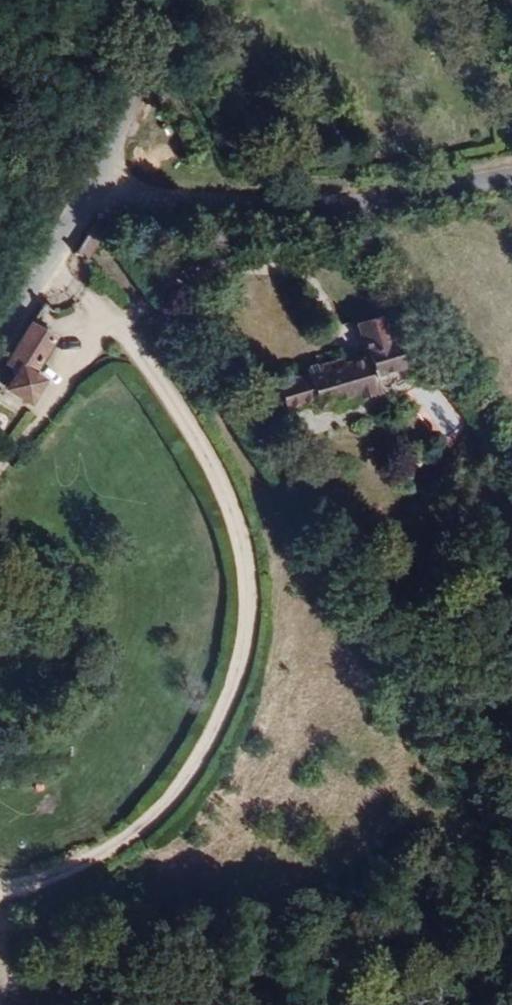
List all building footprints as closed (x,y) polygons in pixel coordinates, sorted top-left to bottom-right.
[(327,368),(330,380),(314,384),(313,380),(272,392),(283,429),(324,417),(325,422),(340,417),(338,411),(362,404),(363,407),(402,396),(388,351),(383,353),(376,327),(353,334),(362,364),(350,368),(348,362),(327,368)] [(24,340),(0,379),(0,380),(10,387),(0,403),(0,406),(19,417),(29,402),(20,391),(45,356),(24,340)]
